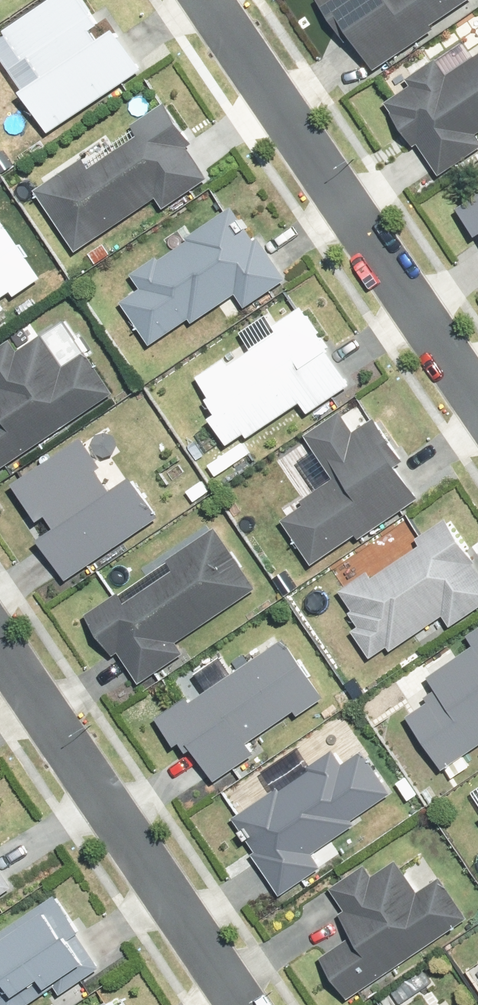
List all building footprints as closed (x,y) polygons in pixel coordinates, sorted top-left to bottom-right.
[(88,0),(35,0),(0,23),(0,44),(23,78),(3,91),(36,140),(146,67),(116,21),(106,27),(88,0)] [(329,27),(334,24),(369,73),(430,31),(426,26),(462,0),(310,0),(329,27)] [(477,149),(477,141),(474,135),(477,132),(477,52),(440,75),(431,62),(404,78),(409,87),(380,105),(408,149),(418,143),(438,174),(477,149)] [(207,174),(162,105),(127,128),(134,138),(86,170),(80,160),(32,191),(72,251),(150,198),(156,207),(207,174)] [(456,213),(473,239),(477,236),(477,198),(456,213)] [(119,278),(126,289),(108,302),(148,358),(225,303),(234,316),(287,279),(279,266),(239,210),(218,225),(211,214),(119,278)] [(4,292),(9,299),(36,281),(0,228),(0,294),(4,292)] [(302,416),(347,387),(298,306),(269,325),(274,334),(229,364),(223,356),(191,377),(204,397),(200,400),(210,413),(201,419),(220,446),(240,432),(244,438),(295,405),(302,416)] [(60,366),(38,334),(14,350),(6,337),(0,342),(0,463),(107,390),(81,352),(60,366)] [(306,562),(352,532),(356,538),(414,500),(393,468),(400,464),(362,406),(341,420),(337,414),(303,437),(317,458),(305,467),(318,487),(275,515),(306,562)] [(50,528),(34,539),(62,580),(151,518),(123,477),(105,490),(90,468),(94,465),(77,439),(9,486),(33,521),(42,515),(50,528)] [(242,441),(218,457),(226,470),(251,453),(242,441)] [(333,588),(354,623),(347,628),(365,658),(384,647),(388,654),(442,621),(444,625),(477,603),(477,579),(442,521),(410,541),(412,545),(369,572),(366,568),(333,588)] [(182,652),(174,640),(259,586),(220,525),(162,561),(170,572),(122,602),(116,592),(76,616),(103,658),(113,653),(132,683),(182,652)] [(477,742),(477,630),(467,638),(470,643),(423,676),(434,692),(401,716),(439,770),(477,742)] [(181,740),(206,777),(210,783),(252,753),(244,742),(290,710),(294,715),(322,696),(282,638),(186,705),(179,696),(147,719),(167,749),(181,740)] [(336,766),(327,752),(224,820),(277,899),(319,871),(307,851),(389,797),(359,751),(336,766)] [(349,936),(316,957),(343,998),(466,919),(426,858),(403,873),(395,862),(368,880),(360,867),(327,888),(340,908),(334,913),(349,936)] [(0,865),(0,900),(16,889),(0,865)] [(36,991),(75,966),(39,910),(0,935),(0,991),(25,974),(36,991)]
